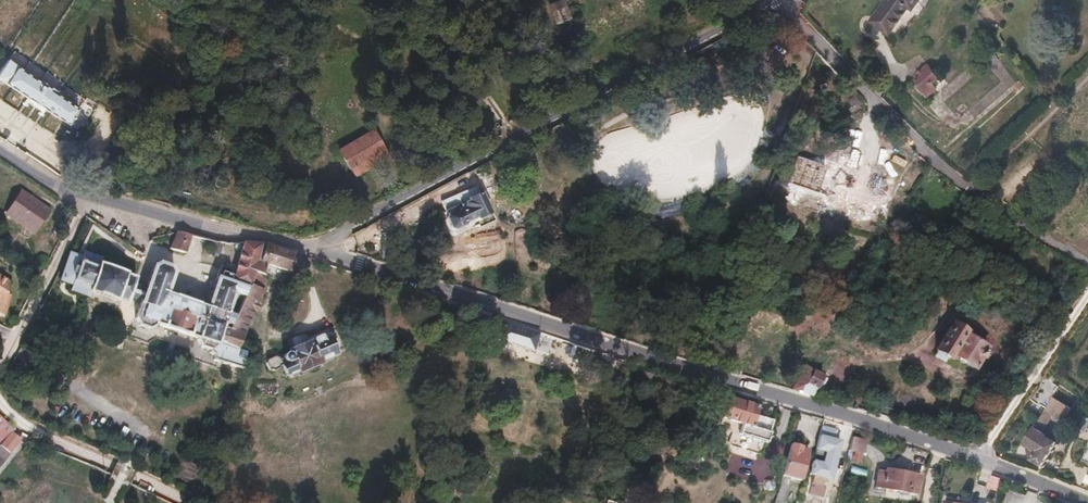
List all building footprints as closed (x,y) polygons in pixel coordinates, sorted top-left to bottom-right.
[(870,12),(889,28),(913,1),(915,2),(918,0),(880,0),(870,12)] [(567,1),(557,7),(567,26),(577,20),(567,1)] [(745,24),(734,30),(737,37),(749,31),(745,24)] [(733,31),(711,42),(716,50),(737,39),(733,31)] [(929,58),(913,71),(917,75),(913,78),(922,89),(925,86),(929,91),(938,84),(932,77),(940,70),(929,58)] [(0,71),(0,79),(68,123),(71,118),(83,126),(88,117),(77,109),(79,106),(56,91),(57,89),(41,79),(40,81),(7,59),(0,71)] [(587,109),(577,114),(580,120),(590,115),(587,109)] [(379,127),(344,146),(355,166),(371,157),(374,164),(394,154),(379,127)] [(374,164),(371,157),(355,166),(359,172),(374,164)] [(786,189),(881,218),(890,189),(795,159),(786,189)] [(459,182),(463,191),(474,187),(470,178),(459,182)] [(491,212),(479,184),(474,187),(463,191),(442,200),(448,214),(447,218),(443,220),(447,229),(451,227),(454,229),(464,225),(464,221),(478,215),(480,220),(491,215),(490,213),(491,212)] [(21,191),(6,215),(35,234),(50,210),(21,191)] [(192,234),(177,230),(170,248),(183,254),(192,234)] [(60,278),(72,282),(70,288),(89,295),(91,290),(127,303),(130,294),(142,299),(135,317),(133,321),(140,324),(150,328),(156,325),(199,341),(192,361),(212,368),(215,357),(245,368),(250,354),(235,348),(221,343),(234,317),(228,314),(235,294),(244,298),(250,285),(254,272),(265,276),(266,264),(288,271),(295,253),(266,243),(246,241),(233,276),(221,269),(206,307),(167,292),(174,272),(170,266),(159,262),(155,264),(145,290),(133,286),(136,277),(100,264),(102,258),(83,251),(81,257),(70,253),(60,278)] [(0,314),(7,293),(11,281),(0,274),(0,314)] [(264,290),(250,285),(244,298),(234,317),(221,343),(235,348),(264,290)] [(11,294),(7,293),(0,314),(4,315),(11,294)] [(751,314),(740,311),(738,318),(749,322),(751,314)] [(968,326),(957,319),(939,347),(942,349),(940,352),(950,358),(956,350),(978,364),(984,354),(987,356),(992,348),(989,346),(991,343),(976,334),(968,329),(970,327),(968,326)] [(539,332),(503,320),(497,338),(533,350),(539,332)] [(968,326),(970,327),(968,329),(976,334),(980,327),(970,322),(968,326)] [(285,352),(282,354),(281,358),(286,362),(282,364),(286,373),(297,368),(299,372),(338,355),(327,333),(289,350),(290,352),(288,353),(285,352)] [(822,352),(818,359),(827,363),(831,357),(822,352)] [(264,360),(263,364),(266,372),(269,370),(272,371),(278,368),(279,366),(282,364),(286,362),(281,358),(277,360),(276,358),(272,356),(270,357),(266,359),(264,360)] [(818,359),(812,370),(800,392),(812,395),(817,386),(818,387),(825,375),(823,374),(828,364),(827,363),(818,359)] [(812,370),(805,366),(791,389),(800,392),(812,370)] [(758,406),(729,397),(723,418),(743,425),(740,434),(754,439),(754,442),(759,443),(762,441),(768,443),(771,433),(751,427),(758,406)] [(1072,408),(1053,397),(1024,443),(1037,451),(1032,459),(1044,466),(1058,444),(1047,438),(1048,436),(1043,433),(1055,415),(1064,421),(1072,408)] [(891,409),(880,406),(877,414),(888,418),(891,409)] [(0,444),(11,430),(13,428),(0,415),(0,443),(0,444)] [(831,430),(823,427),(819,442),(827,444),(831,430)] [(11,430),(0,444),(0,445),(9,452),(21,438),(11,430)] [(867,440),(853,437),(850,450),(855,451),(863,453),(864,454),(867,440)] [(802,446),(793,444),(783,476),(791,478),(801,481),(809,453),(801,450),(802,446)] [(2,461),(2,460),(9,452),(0,445),(0,463),(2,461)] [(863,453),(855,451),(853,460),(860,462),(863,453)] [(888,473),(881,472),(878,488),(879,490),(898,493),(897,495),(909,497),(910,495),(918,496),(922,476),(889,470),(888,473)] [(1001,478),(991,474),(986,487),(995,491),(1001,478)] [(783,476),(775,502),(784,502),(791,478),(783,476)] [(544,496),(545,502),(567,502),(564,492),(544,496)]
